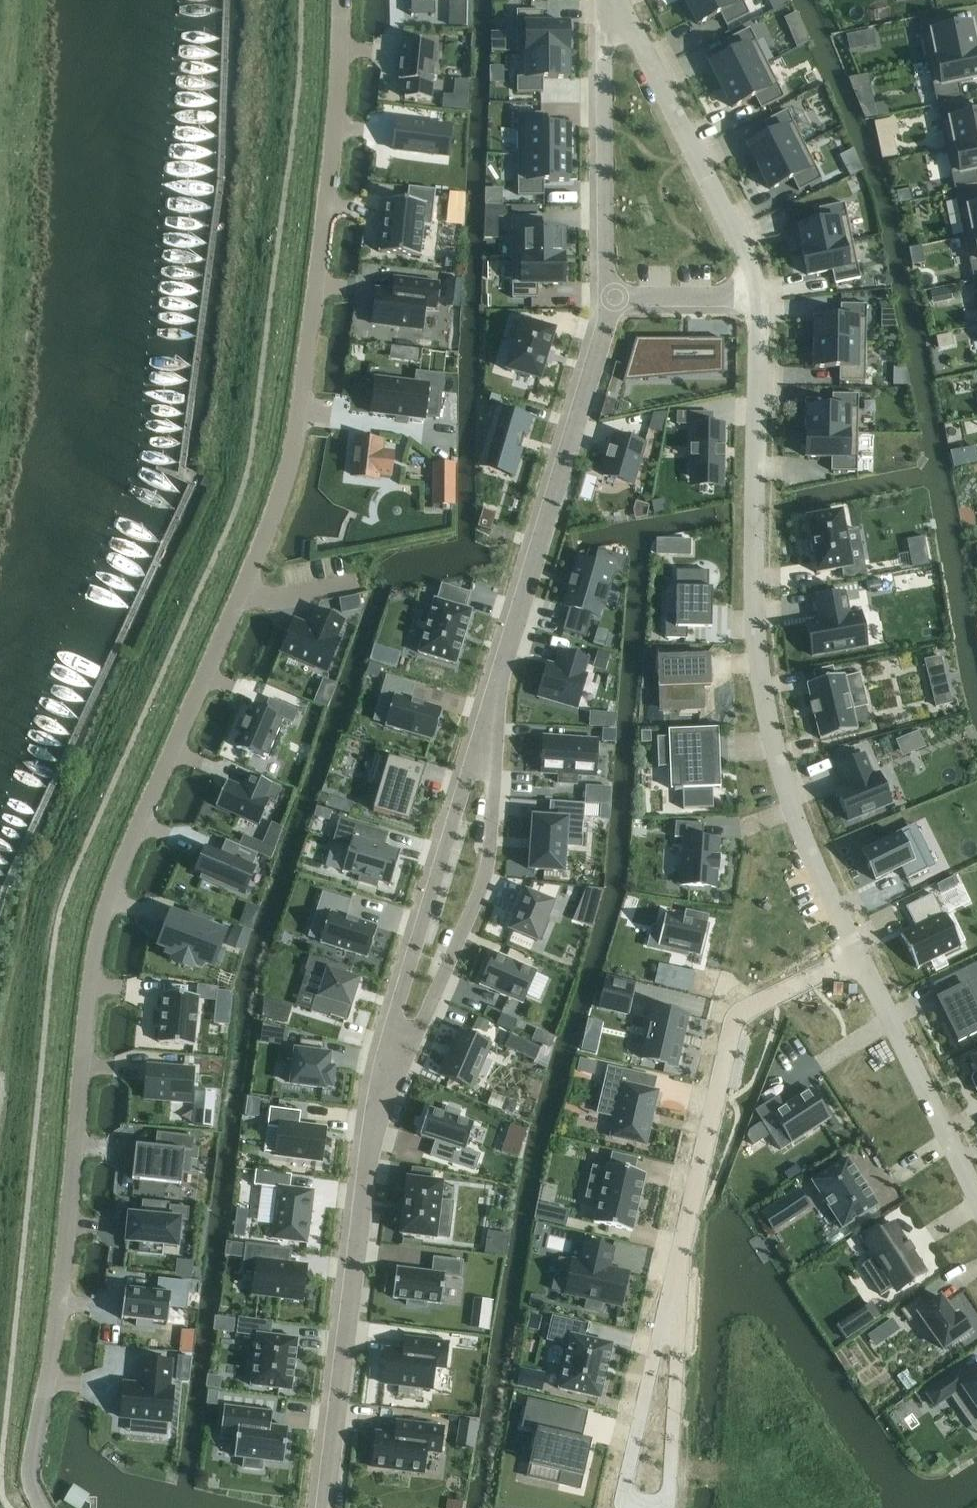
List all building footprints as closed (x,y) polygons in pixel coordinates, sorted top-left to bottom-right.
[(449,26),(466,26),(466,9),(466,0),(449,0),(449,26)] [(684,3),(696,26),(721,14),(726,25),(749,13),(744,2),(743,1),(743,0),(689,0),(684,3)] [(542,10),(517,10),(517,21),(516,49),(524,49),(570,50),(570,22),(542,21),(542,10)] [(919,20),(928,60),(976,50),(976,48),(972,23),(947,28),(945,15),(919,20)] [(732,50),(707,63),(719,86),(760,66),(767,62),(756,40),(755,39),(749,28),(726,40),(732,50)] [(854,33),(847,35),(850,50),(857,48),(854,33)] [(807,36),(794,42),(797,47),(809,41),(807,36)] [(402,40),(398,79),(405,80),(404,97),(431,99),(433,82),(436,43),(402,40)] [(524,77),(517,76),(517,78),(517,89),(542,90),(542,78),(569,78),(570,50),(524,49),(524,77)] [(928,60),(936,100),(961,95),(958,82),(976,78),(976,50),(928,60)] [(760,66),(719,86),(731,110),(755,98),(761,108),(784,97),(779,86),(778,84),(767,62),(760,66)] [(443,94),(442,107),(451,108),(452,98),(452,95),(443,94)] [(452,98),(451,108),(466,109),(467,99),(452,98)] [(887,101),(875,104),(877,115),(889,113),(887,101)] [(938,108),(946,148),(976,141),(976,114),(966,116),(963,103),(938,108)] [(875,104),(860,107),(864,118),(877,115),(875,104)] [(768,130),(744,143),(756,166),(797,146),(803,142),(792,120),(792,119),(786,108),(763,120),(768,130)] [(543,112),(518,112),(518,126),(518,153),(526,153),(571,153),(571,127),(543,127),(543,112)] [(396,115),(391,150),(435,155),(449,157),(453,122),(439,120),(396,115)] [(895,116),(874,121),(877,138),(893,135),(899,133),(895,116)] [(946,148),(954,188),(976,183),(976,171),(976,169),(976,141),(946,148)] [(797,146),(756,166),(767,190),(792,178),(798,188),(821,177),(815,166),(814,164),(803,142),(797,146)] [(846,152),(839,155),(849,176),(855,173),(862,170),(853,148),(846,152)] [(526,153),(518,153),(518,179),(518,194),(543,194),(543,179),(571,180),(571,153),(526,153)] [(430,224),(434,189),(407,186),(406,199),(383,197),(376,250),(419,255),(422,223),(430,224)] [(956,196),(964,236),(976,233),(976,191),(956,196)] [(448,196),(447,217),(459,217),(465,218),(465,204),(466,197),(448,196)] [(820,218),(793,225),(799,250),(844,240),(851,238),(846,215),(846,213),(843,201),(818,207),(820,218)] [(485,206),(485,216),(489,216),(497,216),(502,217),(505,214),(505,206),(490,206),(485,206)] [(537,215),(512,215),(512,229),(512,256),(520,256),(565,256),(565,230),(537,230),(537,215)] [(964,236),(972,276),(976,275),(976,233),(964,236)] [(844,240),(799,250),(805,276),(832,270),(835,282),(860,276),(857,264),(857,262),(851,238),(844,240)] [(520,256),(512,256),(512,282),(512,297),(536,297),(537,283),(564,283),(565,256),(520,256)] [(376,288),(371,323),(422,330),(425,308),(435,309),(439,281),(393,275),(391,290),(376,288)] [(448,278),(446,292),(459,294),(460,294),(462,280),(459,280),(448,278)] [(941,288),(930,290),(932,298),(943,296),(941,288)] [(840,314),(812,314),(812,341),(858,341),(865,341),(865,317),(866,315),(866,303),(840,302),(840,314)] [(519,317),(504,369),(540,380),(556,328),(519,317)] [(634,343),(626,370),(635,370),(659,370),(673,370),(674,370),(688,370),(712,370),(722,370),(722,338),(688,338),(688,342),(634,343)] [(858,341),(812,341),(812,367),(839,367),(839,379),(865,380),(865,368),(865,366),(865,341),(858,341)] [(374,375),(370,411),(425,418),(425,416),(439,418),(444,373),(416,370),(415,380),(374,375)] [(831,404),(804,404),(803,430),(850,431),(857,431),(857,406),(857,404),(857,392),(831,392),(831,404)] [(491,393),(489,400),(499,403),(501,396),(491,393)] [(605,397),(599,416),(611,414),(615,400),(605,397)] [(498,407),(482,461),(513,470),(530,416),(498,407)] [(653,412),(649,427),(661,430),(667,409),(653,412)] [(688,411),(676,411),(676,423),(688,423),(688,411)] [(723,423),(691,423),(691,471),(723,472),(723,423)] [(850,431),(803,430),(803,457),(831,457),(831,469),(857,469),(857,457),(857,455),(857,431),(850,431)] [(611,445),(602,475),(634,485),(648,441),(624,434),(614,431),(611,445)] [(354,438),(350,475),(378,479),(379,476),(391,477),(394,450),(382,449),(383,441),(354,438)] [(433,463),(432,504),(454,505),(455,464),(433,463)] [(482,509),(477,526),(484,528),(490,530),(495,512),(484,509),(482,509)] [(841,511),(806,518),(816,572),(842,567),(844,578),(866,574),(863,559),(850,561),(844,532),(841,511)] [(657,539),(657,553),(659,553),(690,553),(690,539),(689,539),(657,539)] [(926,549),(909,553),(911,566),(929,563),(926,549)] [(569,606),(562,629),(586,636),(592,613),(598,614),(601,603),(605,604),(610,587),(606,586),(611,567),(578,558),(573,577),(571,576),(568,586),(570,586),(565,605),(569,606)] [(666,615),(665,637),(687,638),(687,627),(687,624),(699,625),(700,602),(708,602),(708,587),(709,570),(676,569),(676,616),(666,615)] [(432,602),(417,653),(448,662),(456,664),(472,609),(465,607),(469,591),(442,583),(437,599),(434,598),(432,602)] [(820,619),(806,622),(812,655),(866,645),(860,612),(848,614),(844,592),(816,597),(820,619)] [(357,595),(338,598),(341,613),(354,610),(360,609),(358,598),(357,595)] [(294,618),(279,651),(326,671),(340,638),(337,637),(339,631),(344,619),(316,606),(310,619),(309,621),(308,624),(294,618)] [(595,632),(592,644),(603,647),(607,636),(595,632)] [(546,660),(535,697),(576,709),(589,673),(584,672),(586,666),(589,656),(563,648),(562,648),(558,664),(546,660)] [(597,650),(592,666),(605,670),(610,653),(597,650)] [(941,655),(925,659),(928,671),(944,667),(941,655)] [(708,656),(680,657),(662,657),(664,710),(701,709),(700,682),(709,682),(708,656)] [(370,661),(366,672),(377,676),(381,665),(370,661)] [(820,679),(806,682),(807,684),(809,683),(813,702),(808,703),(811,716),(816,715),(821,736),(819,737),(820,738),(857,729),(857,728),(855,728),(850,707),(847,692),(843,678),(843,675),(845,675),(844,673),(820,679)] [(386,675),(382,692),(393,696),(385,723),(385,725),(433,739),(442,708),(409,699),(414,683),(386,675)] [(322,678),(313,702),(321,705),(327,707),(336,683),(329,681),(322,678)] [(949,690),(933,693),(936,705),(952,702),(949,690)] [(244,731),(237,747),(261,757),(263,754),(267,755),(282,720),(278,718),(279,716),(292,722),(297,710),(269,698),(264,710),(254,706),(248,720),(245,718),(243,723),(240,729),(244,731)] [(608,712),(607,727),(608,727),(615,727),(616,712),(609,712),(608,712)] [(602,728),(601,741),(607,741),(615,742),(615,729),(608,729),(602,728)] [(650,730),(641,730),(641,741),(651,740),(650,730)] [(918,730),(895,740),(898,748),(921,738),(918,730)] [(669,736),(657,736),(658,765),(669,764),(670,788),(682,787),(683,807),(715,806),(714,786),(712,732),(668,734),(669,736)] [(542,734),(539,773),(558,775),(557,784),(566,784),(576,785),(577,776),(595,777),(598,738),(567,736),(542,734)] [(841,788),(836,790),(848,820),(852,818),(891,802),(879,773),(873,775),(868,763),(864,753),(842,762),(838,764),(842,772),(847,786),(841,788)] [(375,804),(373,810),(408,820),(424,767),(418,765),(389,757),(383,776),(375,804)] [(227,779),(216,804),(258,823),(270,799),(274,801),(280,787),(249,772),(244,783),(243,786),(227,779)] [(585,789),(584,803),(600,804),(603,804),(610,805),(611,787),(604,786),(597,786),(597,790),(585,789)] [(328,795),(324,806),(349,814),(352,802),(328,795)] [(533,815),(529,868),(563,871),(565,843),(566,844),(580,845),(582,845),(583,818),(584,803),(583,803),(552,801),(551,801),(550,817),(533,815)] [(600,804),(599,819),(602,819),(609,819),(610,805),(603,804),(600,804)] [(316,806),(313,816),(319,817),(328,820),(331,811),(322,808),(316,806)] [(340,818),(332,844),(344,847),(349,849),(342,870),(359,875),(357,881),(377,887),(379,882),(383,883),(389,885),(399,850),(394,849),(383,845),(384,841),(387,832),(340,818)] [(674,835),(674,837),(682,837),(682,840),(680,860),(679,877),(679,885),(710,887),(716,887),(719,837),(702,836),(703,823),(675,821),(674,835)] [(909,829),(860,852),(873,879),(900,867),(906,878),(928,868),(909,829)] [(243,833),(238,844),(257,852),(269,857),(274,847),(262,841),(243,833)] [(202,851),(194,871),(196,872),(243,893),(244,892),(255,867),(254,866),(252,865),(257,854),(256,853),(254,853),(226,840),(225,841),(222,849),(220,853),(204,846),(202,851)] [(953,873),(937,881),(941,888),(956,880),(953,873)] [(586,887),(573,920),(586,926),(591,928),(602,889),(596,888),(586,887)] [(322,891),(317,906),(330,910),(320,941),(366,956),(376,925),(345,915),(350,900),(322,891)] [(515,915),(509,928),(537,940),(538,937),(542,939),(550,919),(547,917),(553,902),(525,891),(520,904),(519,904),(514,915),(515,915)] [(902,933),(901,933),(918,968),(919,967),(918,966),(960,946),(960,947),(962,946),(945,912),(943,912),(944,913),(943,914),(933,893),(906,906),(913,921),(916,920),(919,926),(916,927),(902,934),(902,933)] [(218,951),(225,932),(171,910),(167,920),(163,929),(158,927),(153,940),(159,942),(158,944),(212,965),(212,963),(218,965),(223,953),(218,951)] [(663,925),(659,943),(684,949),(689,950),(700,953),(707,922),(697,920),(698,913),(690,911),(688,918),(666,913),(663,925)] [(234,926),(226,945),(243,952),(251,932),(234,926)] [(487,967),(479,984),(506,996),(522,1004),(526,994),(538,1000),(548,978),(536,973),(537,971),(495,951),(487,967)] [(309,955),(305,969),(322,974),(322,975),(321,980),(311,1010),(329,1016),(330,1013),(347,1018),(361,976),(356,974),(348,972),(349,968),(327,961),(309,955)] [(936,997),(957,1040),(976,1029),(976,1012),(976,1011),(976,1010),(976,961),(932,984),(938,996),(936,997)] [(659,963),(654,982),(690,991),(695,971),(659,963)] [(602,991),(598,1009),(627,1015),(635,982),(606,976),(605,975),(602,991)] [(197,984),(196,996),(199,996),(200,996),(199,999),(215,1000),(216,989),(217,989),(217,987),(197,984)] [(215,1000),(214,1006),(231,1007),(233,991),(217,989),(216,989),(215,1000)] [(194,1044),(199,996),(196,996),(163,992),(160,1015),(157,1040),(194,1044)] [(264,998),(261,1016),(286,1023),(288,1017),(291,1007),(264,998)] [(641,1049),(640,1056),(675,1065),(687,1015),(652,1006),(641,1049)] [(501,1013),(496,1024),(511,1031),(516,1019),(501,1013)] [(477,1016),(473,1027),(484,1032),(489,1021),(477,1016)] [(587,1019),(580,1050),(583,1050),(596,1053),(602,1022),(592,1020),(587,1019)] [(459,1029),(438,1074),(451,1080),(471,1090),(473,1085),(493,1044),(459,1029)] [(510,1033),(504,1045),(535,1060),(541,1047),(510,1033)] [(295,1050),(291,1084),(325,1088),(325,1086),(331,1087),(334,1068),(328,1067),(329,1059),(329,1054),(322,1053),(324,1042),(300,1039),(299,1051),(295,1050)] [(628,1040),(625,1053),(636,1055),(639,1043),(628,1040)] [(969,1056),(976,1071),(976,1074),(976,1053),(969,1056)] [(956,1056),(946,1061),(951,1071),(961,1066),(956,1056)] [(580,1057),(577,1070),(594,1074),(597,1061),(580,1057)] [(146,1070),(144,1097),(191,1100),(194,1067),(146,1064),(146,1070)] [(605,1078),(601,1094),(618,1098),(614,1116),(609,1136),(617,1137),(646,1144),(658,1090),(653,1089),(635,1085),(638,1072),(608,1065),(605,1078)] [(749,1130),(747,1136),(752,1145),(770,1134),(779,1149),(791,1141),(823,1121),(829,1117),(811,1087),(787,1102),(783,1105),(782,1105),(781,1103),(779,1100),(776,1095),(754,1109),(759,1117),(762,1122),(749,1130)] [(194,1090),(192,1125),(213,1126),(216,1092),(194,1090)] [(247,1096),(245,1114),(257,1115),(260,1097),(247,1096)] [(504,1099),(500,1109),(513,1114),(516,1104),(504,1099)] [(428,1109),(419,1135),(436,1140),(465,1150),(461,1164),(477,1169),(483,1153),(466,1147),(474,1124),(459,1119),(461,1111),(447,1106),(444,1114),(428,1109)] [(268,1120),(268,1125),(279,1126),(275,1152),(275,1154),(320,1160),(325,1128),(298,1124),(300,1112),(270,1108),(268,1120)] [(510,1124),(507,1132),(520,1136),(524,1138),(527,1129),(522,1128),(510,1124)] [(135,1143),(132,1178),(180,1182),(183,1148),(191,1149),(192,1134),(156,1131),(155,1142),(155,1145),(135,1143)] [(599,1200),(594,1222),(631,1231),(644,1173),(634,1170),(637,1158),(612,1152),(609,1165),(607,1164),(607,1168),(604,1181),(599,1200)] [(847,1158),(812,1180),(843,1226),(877,1204),(861,1179),(847,1158)] [(796,1164),(783,1172),(788,1180),(801,1172),(796,1164)] [(406,1177),(399,1235),(403,1236),(436,1240),(437,1236),(449,1237),(452,1211),(453,1204),(454,1201),(446,1200),(441,1199),(443,1182),(431,1181),(433,1170),(412,1167),(410,1178),(406,1177)] [(254,1176),(253,1184),(276,1186),(273,1211),(270,1239),(308,1243),(314,1189),(308,1188),(290,1186),(290,1181),(291,1174),(265,1171),(255,1169),(254,1176)] [(798,1188),(787,1195),(799,1213),(810,1206),(798,1188)] [(167,1215),(168,1204),(168,1202),(138,1199),(138,1207),(137,1212),(140,1213),(167,1215)] [(536,1202),(534,1218),(541,1220),(565,1225),(569,1210),(544,1204),(536,1202)] [(127,1211),(124,1241),(138,1243),(163,1245),(178,1247),(181,1220),(187,1220),(189,1206),(168,1204),(167,1215),(140,1213),(137,1212),(127,1211)] [(894,1220),(862,1241),(873,1258),(862,1265),(881,1294),(892,1286),(896,1293),(928,1272),(894,1220)] [(235,1221),(233,1235),(234,1235),(244,1236),(246,1223),(236,1222),(235,1221)] [(536,1222),(533,1233),(541,1235),(544,1224),(536,1222)] [(487,1230),(484,1252),(498,1255),(506,1256),(509,1234),(501,1233),(487,1230)] [(565,1291),(565,1293),(586,1298),(584,1308),(602,1312),(605,1302),(621,1306),(629,1271),(610,1266),(615,1246),(584,1239),(579,1259),(573,1258),(573,1260),(565,1291)] [(246,1243),(243,1270),(255,1271),(256,1271),(254,1292),(302,1298),(302,1295),(302,1293),(305,1265),(287,1263),(287,1261),(288,1248),(246,1243)] [(396,1268),(392,1298),(407,1299),(406,1301),(406,1306),(426,1308),(427,1306),(427,1304),(427,1302),(439,1303),(443,1275),(444,1275),(461,1277),(463,1262),(463,1261),(445,1258),(434,1257),(434,1258),(432,1272),(396,1268)] [(122,1312),(122,1318),(135,1319),(134,1325),(148,1327),(152,1327),(152,1321),(166,1323),(168,1306),(170,1306),(183,1308),(187,1308),(189,1281),(187,1281),(174,1280),(159,1278),(158,1284),(157,1291),(157,1292),(151,1291),(138,1290),(125,1288),(122,1312)] [(530,1293),(528,1304),(542,1307),(544,1296),(530,1293)] [(922,1294),(901,1309),(908,1318),(917,1312),(942,1348),(966,1331),(969,1329),(957,1313),(954,1315),(940,1295),(934,1300),(928,1304),(925,1299),(922,1294)] [(870,1302),(844,1319),(854,1333),(880,1316),(870,1302)] [(530,1313),(526,1328),(538,1330),(541,1316),(530,1313)] [(599,1397),(611,1343),(584,1336),(586,1324),(552,1316),(547,1339),(568,1343),(558,1388),(599,1397)] [(239,1317),(237,1333),(256,1335),(250,1384),(291,1390),(297,1338),(269,1335),(271,1321),(239,1317)] [(892,1318),(879,1326),(887,1338),(900,1329),(892,1318)] [(386,1348),(381,1384),(432,1390),(434,1371),(434,1370),(434,1369),(434,1368),(445,1370),(445,1364),(448,1342),(405,1337),(403,1350),(391,1349),(386,1348)] [(120,1417),(170,1422),(173,1384),(170,1384),(172,1358),(141,1355),(140,1362),(139,1376),(138,1382),(123,1381),(120,1417)] [(520,1367),(516,1385),(541,1391),(545,1373),(520,1367)] [(926,1393),(934,1404),(960,1386),(976,1409),(976,1374),(973,1376),(967,1381),(963,1375),(959,1369),(926,1393)] [(209,1373),(208,1383),(220,1384),(221,1375),(209,1373)] [(208,1388),(206,1401),(216,1403),(218,1390),(208,1388)] [(528,1397),(521,1426),(536,1430),(539,1430),(531,1465),(561,1472),(559,1481),(558,1484),(579,1489),(591,1440),(583,1438),(582,1438),(581,1437),(574,1436),(574,1435),(581,1410),(528,1397)] [(224,1405),(221,1433),(237,1435),(235,1456),(244,1457),(242,1467),(261,1469),(262,1459),(282,1461),(283,1461),(287,1426),(270,1424),(266,1424),(267,1410),(224,1405)] [(375,1432),(371,1467),(382,1468),(410,1472),(424,1474),(427,1452),(441,1454),(445,1426),(435,1424),(396,1419),(394,1434),(386,1433),(375,1432)] [(459,1419),(455,1445),(468,1447),(474,1448),(478,1422),(471,1421),(459,1419)] [(63,1500),(75,1507),(81,1507),(89,1495),(73,1485),(63,1500)]
